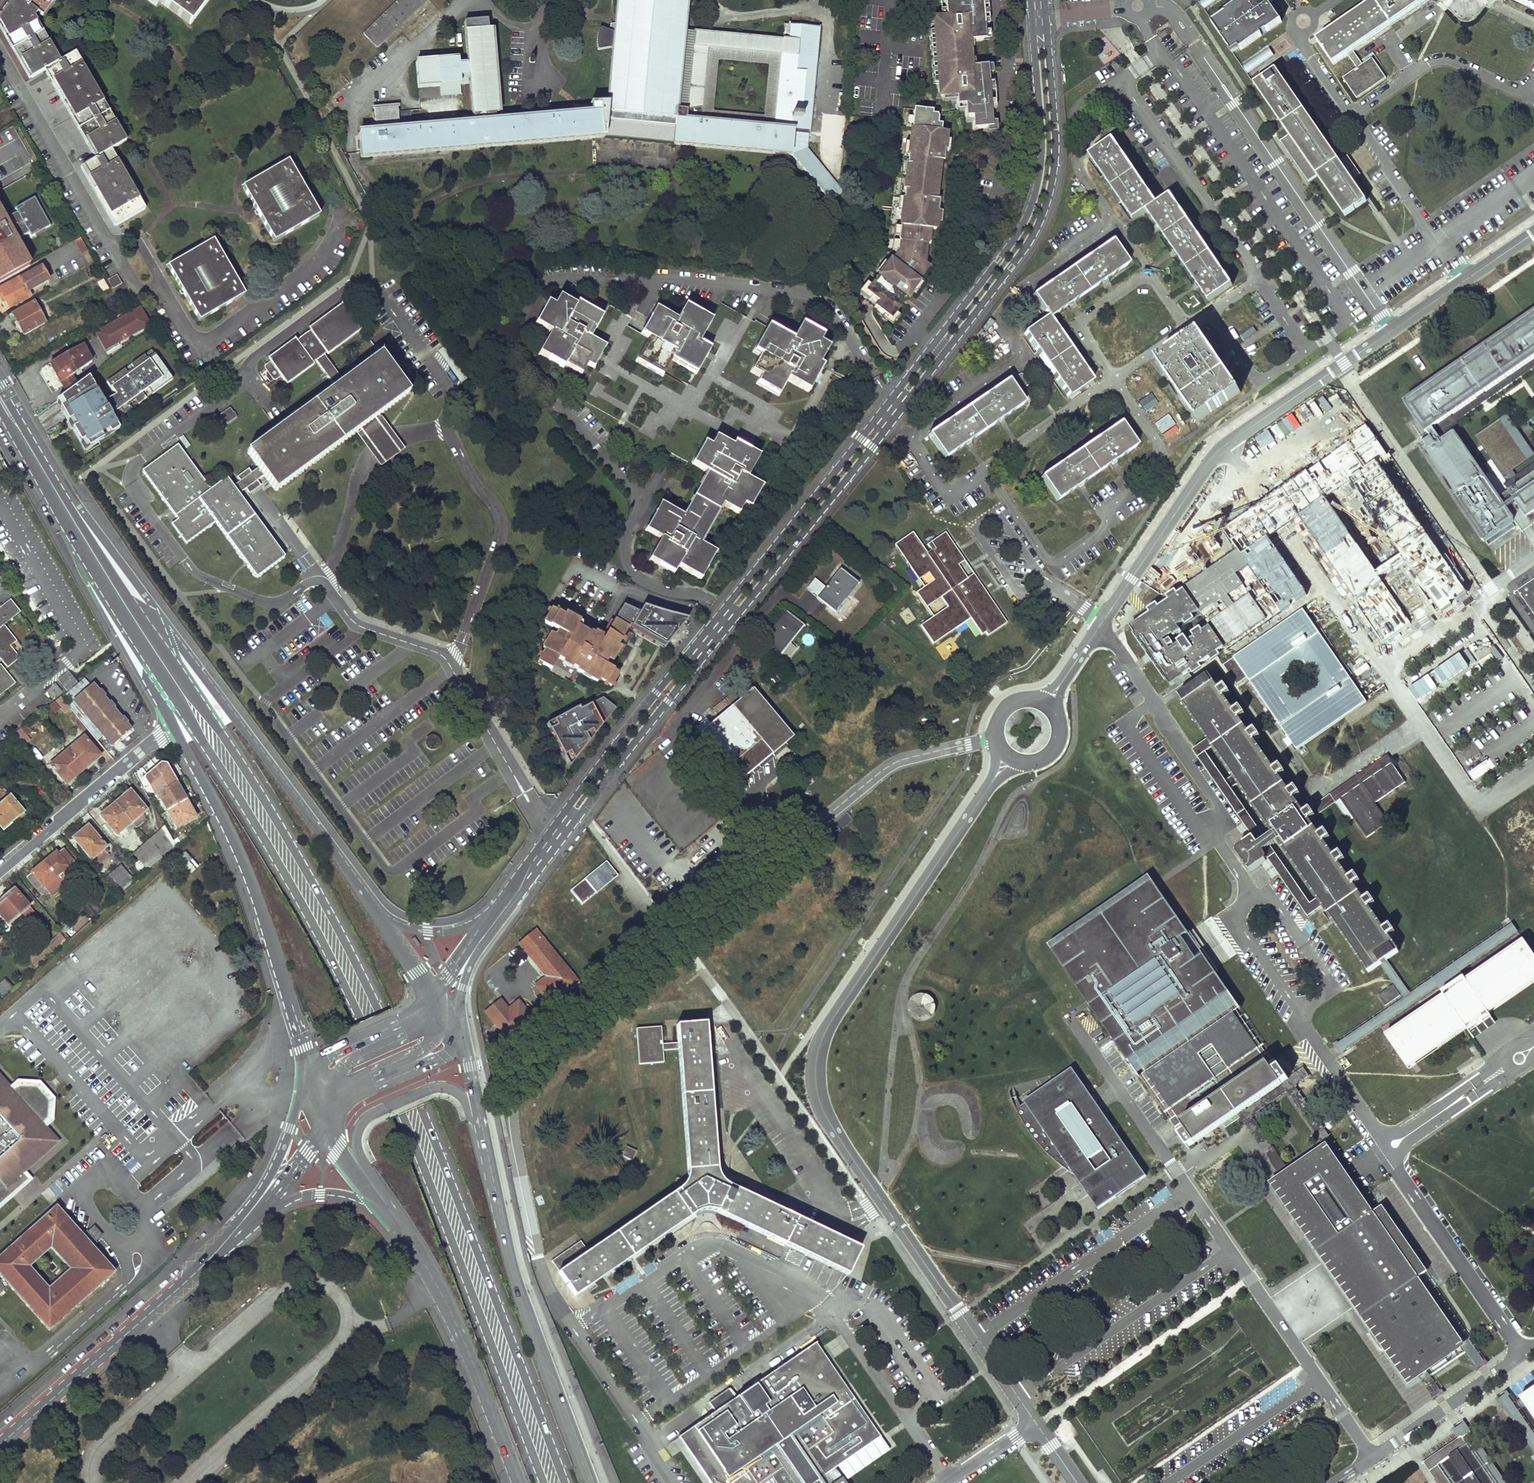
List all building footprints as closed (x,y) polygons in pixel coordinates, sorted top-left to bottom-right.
[(146,208),(112,150),(128,142),(76,54),(62,63),(36,18),(38,14),(41,15),(52,0),(11,0),(0,15),(0,23),(33,78),(48,69),(99,157),(83,167),(118,225),(146,208)] [(159,4),(161,1),(189,24),(195,17),(193,14),(204,0),(154,0),(159,4)] [(375,42),(421,0),(397,0),(364,31),(375,42)] [(614,21),(610,21),(609,28),(599,27),(597,31),(596,35),(597,40),(597,43),(598,48),(610,47),(606,105),(604,136),(672,143),(682,25),(684,0),(616,0),(614,21)] [(945,20),(937,20),(933,25),(938,90),(940,98),(957,96),(957,106),(965,106),(965,116),(973,116),(974,129),(990,128),(986,68),(971,69),(968,42),(984,40),(981,0),(943,0),(945,20)] [(1230,49),(1238,44),(1239,46),(1260,32),(1258,29),(1264,25),(1266,28),(1280,18),(1268,0),(1239,0),(1238,0),(1236,0),(1210,17),(1222,35),(1221,35),(1230,49)] [(1318,37),(1334,60),(1348,51),(1357,65),(1344,74),(1357,93),(1386,73),(1373,54),(1363,61),(1353,47),(1422,0),(1373,0),(1318,37)] [(375,130),(359,131),(362,156),(604,136),(606,105),(588,106),(589,114),(493,122),(492,115),(495,115),(490,29),(486,29),(486,21),(464,21),(466,57),(415,61),(416,98),(457,95),(456,76),(467,74),(469,123),(396,129),(393,107),(375,108),(375,130)] [(805,153),(816,25),(781,23),(781,35),(682,25),(672,143),(789,154),(827,198),(837,190),(805,153)] [(1273,55),(1268,49),(1241,67),(1246,74),(1273,55)] [(1317,172),(1345,212),(1365,199),(1367,198),(1275,65),(1254,80),(1289,131),(1280,137),(1308,178),(1317,172)] [(897,252),(867,292),(878,303),(875,307),(891,319),(927,271),(924,267),(925,246),(930,245),(930,231),(935,231),(938,209),(935,208),(939,156),(945,156),(946,133),(940,133),(940,126),(937,125),(937,117),(931,117),(931,111),(917,110),(912,113),(908,159),(909,166),(908,189),(904,193),(897,252)] [(1090,151),(1134,216),(1147,207),(1158,200),(1114,135),(1090,151)] [(273,241),(317,216),(286,162),(242,187),(273,241)] [(1158,200),(1147,207),(1209,296),(1233,280),(1230,276),(1171,191),(1158,200)] [(0,212),(0,234),(44,209),(38,197),(15,209),(17,213),(5,220),(0,212)] [(44,209),(0,234),(0,282),(30,265),(26,259),(28,257),(20,243),(18,244),(16,241),(29,234),(31,238),(54,225),(44,209)] [(1049,315),(1128,261),(1112,237),(1033,291),(1048,313),(1049,315)] [(80,238),(75,240),(82,253),(88,250),(80,238)] [(244,294),(213,241),(169,267),(201,321),(244,294)] [(0,289),(0,297),(7,309),(30,297),(28,292),(49,280),(42,268),(21,279),(20,278),(0,289)] [(122,284),(117,275),(108,280),(113,289),(122,284)] [(104,279),(97,283),(102,292),(109,288),(104,279)] [(541,305),(528,327),(544,335),(532,357),(558,371),(560,366),(569,371),(577,376),(583,367),(590,370),(594,368),(607,347),(592,338),(602,317),(587,308),(579,303),(576,307),(559,297),(552,299),(547,309),(541,305)] [(375,417),(408,392),(395,375),(379,353),(344,380),(325,354),(361,327),(355,319),(360,315),(359,310),(353,302),(350,301),(346,303),(266,363),(264,366),(265,369),(271,377),(274,378),(277,377),(280,375),(287,383),(316,361),(336,386),(286,423),(247,452),(256,463),(231,482),(227,477),(212,489),(178,444),(143,470),(178,518),(173,522),(187,543),(216,522),(257,576),(285,555),(240,493),(264,475),(277,490),(360,429),(376,449),(379,454),(394,442),(391,438),(375,417)] [(45,323),(34,302),(12,314),(23,335),(45,323)] [(718,332),(723,317),(738,322),(740,317),(730,314),(732,308),(718,304),(710,329),(718,332)] [(639,332),(637,335),(646,340),(634,362),(663,377),(672,361),(695,374),(710,349),(699,343),(712,321),(684,305),(673,322),(651,310),(639,332)] [(140,309),(96,333),(105,350),(148,325),(140,309)] [(1024,329),(1069,393),(1092,377),(1049,315),(1048,313),(1024,329)] [(1405,402),(1425,433),(1533,358),(1533,314),(1405,402)] [(765,328),(750,353),(759,359),(749,374),(762,381),(759,388),(778,400),(789,382),(809,393),(815,382),(822,368),(823,367),(819,365),(828,348),(820,343),(823,337),(800,325),(789,343),(765,328)] [(1199,328),(1158,356),(1198,416),(1240,388),(1221,360),(1199,328)] [(80,342),(48,359),(66,390),(75,383),(70,374),(89,359),(80,342)] [(157,353),(149,358),(152,362),(160,357),(157,353)] [(135,366),(138,370),(131,374),(129,370),(110,382),(118,395),(105,402),(101,395),(96,397),(92,390),(96,388),(88,374),(75,383),(66,390),(55,398),(81,442),(85,440),(89,447),(119,429),(112,417),(115,415),(122,411),(124,415),(132,410),(130,406),(137,402),(139,406),(147,401),(144,396),(150,392),(154,398),(176,384),(160,357),(152,362),(149,358),(135,366)] [(929,431),(944,454),(1024,400),(1016,389),(1029,380),(1022,370),(1009,378),(1008,376),(929,431)] [(96,388),(92,390),(96,397),(101,395),(96,388)] [(144,396),(147,401),(154,398),(150,392),(144,396)] [(130,406),(132,410),(139,406),(137,402),(130,406)] [(229,408),(218,416),(226,425),(236,417),(229,408)] [(115,415),(117,419),(124,415),(122,411),(115,415)] [(1507,414),(1477,435),(1484,445),(1505,476),(1533,455),(1533,450),(1507,414)] [(1042,473),(1058,496),(1136,442),(1121,419),(1042,473)] [(1509,491),(1513,498),(1504,504),(1455,432),(1442,441),(1435,431),(1433,427),(1427,431),(1432,438),(1419,446),(1484,542),(1516,520),(1523,531),(1533,523),(1533,474),(1509,491)] [(81,442),(85,449),(89,447),(85,440),(81,442)] [(658,510),(645,534),(659,542),(646,564),(671,578),(675,571),(699,585),(715,557),(697,547),(718,508),(737,518),(742,508),(751,512),(763,490),(746,481),(759,458),(734,445),(731,450),(715,441),(709,452),(702,448),(693,464),(690,469),(707,479),(683,523),(658,510)] [(921,625),(934,643),(971,617),(985,637),(1008,622),(975,573),(968,577),(959,564),(965,560),(946,531),(924,546),(914,531),(896,544),(920,579),(929,572),(935,580),(917,591),(928,606),(947,593),(953,603),(921,625)] [(857,584),(839,570),(825,588),(817,598),(835,612),(857,584)] [(806,589),(817,598),(825,588),(814,579),(806,589)] [(1533,614),(1533,581),(1518,592),(1533,614)] [(1225,645),(1185,586),(1130,623),(1171,682),(1225,645)] [(9,666),(24,655),(15,643),(18,640),(6,624),(23,611),(13,598),(1,608),(0,607),(0,655),(9,666)] [(627,603),(620,615),(636,625),(634,628),(668,647),(692,617),(647,604),(644,610),(627,603)] [(576,625),(550,610),(542,623),(557,632),(553,637),(552,636),(537,663),(550,670),(557,658),(576,670),(576,671),(582,675),(584,672),(609,687),(617,674),(603,666),(606,660),(607,661),(626,629),(613,621),(600,642),(581,631),(579,633),(573,630),(576,625)] [(1303,610),(1223,666),(1236,685),(1247,678),(1297,750),(1366,702),(1303,610)] [(804,626),(787,612),(763,641),(780,655),(804,626)] [(761,661),(754,655),(747,663),(753,669),(761,661)] [(15,683),(0,664),(0,694),(15,683)] [(78,683),(69,671),(58,680),(68,691),(78,683)] [(1219,689),(1210,675),(1178,697),(1272,834),(1258,844),(1253,837),(1235,850),(1250,872),(1268,859),(1263,852),(1278,842),(1367,972),(1382,962),(1398,952),(1388,937),(1395,932),(1390,924),(1382,929),(1368,908),(1375,903),(1370,895),(1363,900),(1353,886),(1360,881),(1355,873),(1348,878),(1338,865),(1346,860),(1340,852),(1333,857),(1309,821),(1336,802),(1349,820),(1352,818),(1366,838),(1388,822),(1375,802),(1405,782),(1387,755),(1303,812),(1294,799),(1300,794),(1295,786),(1288,791),(1279,777),(1285,773),(1280,765),(1274,769),(1254,741),(1261,737),(1255,729),(1249,733),(1239,719),(1246,715),(1240,707),(1234,711),(1224,697),(1231,693),(1225,685),(1219,689)] [(55,684),(45,692),(52,700),(62,692),(55,684)] [(112,745),(131,729),(93,685),(74,701),(112,745)] [(743,697),(698,735),(702,741),(737,783),(744,777),(779,748),(793,737),(753,689),(743,697)] [(70,709),(61,697),(50,706),(56,713),(61,709),(65,714),(70,709)] [(576,710),(551,724),(554,729),(547,733),(562,760),(568,756),(572,764),(615,711),(601,700),(584,709),(578,713),(576,710)] [(13,734),(24,745),(30,740),(26,735),(31,731),(26,724),(13,734)] [(551,724),(544,727),(547,733),(554,729),(551,724)] [(433,735),(430,736),(428,737),(427,740),(427,742),(427,745),(428,747),(430,750),(433,751),(436,751),(438,750),(441,749),(442,746),(443,743),(443,741),(442,738),(440,736),(438,735),(435,734),(433,735)] [(67,750),(84,770),(101,755),(84,736),(67,750)] [(84,770),(67,750),(51,764),(67,783),(84,770)] [(568,756),(562,760),(567,770),(572,764),(568,756)] [(157,793),(176,828),(196,817),(166,765),(161,762),(143,772),(155,794),(157,793)] [(3,787),(0,790),(0,824),(4,829),(14,821),(16,823),(26,814),(3,787)] [(146,810),(130,790),(115,802),(132,822),(146,810)] [(132,822),(115,802),(100,815),(117,835),(132,822)] [(91,859),(105,846),(88,825),(73,838),(91,859)] [(175,845),(165,827),(148,841),(161,857),(171,845),(175,845)] [(147,869),(161,857),(148,841),(134,854),(147,869)] [(81,871),(63,849),(58,853),(56,851),(44,862),(61,883),(63,885),(81,871)] [(192,868),(198,867),(185,851),(178,858),(192,868)] [(49,893),(61,883),(44,862),(27,876),(38,890),(43,886),(49,893)] [(606,862),(584,879),(595,893),(617,876),(606,862)] [(120,893),(134,881),(121,865),(107,877),(120,893)] [(581,905),(595,893),(584,879),(570,890),(581,905)] [(1239,1113),(1245,1109),(1282,1084),(1288,1080),(1279,1067),(1272,1071),(1145,885),(1058,944),(1176,1116),(1170,1120),(1188,1148),(1239,1113)] [(33,912),(13,888),(0,899),(0,911),(14,928),(33,912)] [(74,925),(70,920),(60,928),(64,933),(74,925)] [(538,986),(552,1003),(576,983),(534,932),(520,943),(548,977),(538,986)] [(24,953),(35,966),(65,941),(59,934),(45,944),(41,939),(24,953)] [(1407,1067),(1465,1028),(1473,1040),(1496,1025),(1487,1012),(1533,980),(1533,956),(1525,944),(1387,1037),(1407,1067)] [(5,979),(0,983),(0,995),(3,998),(13,988),(5,979)] [(1385,1006),(1401,997),(1395,985),(1378,995),(1385,1006)] [(935,998),(913,995),(910,1019),(933,1022),(935,998)] [(507,1038),(533,1018),(519,1000),(508,1009),(500,999),(485,1010),(507,1038)] [(580,1237),(551,1257),(575,1292),(694,1209),(701,1206),(705,1206),(710,1206),(716,1208),(846,1271),(859,1244),(728,1181),(722,1177),(718,1171),(716,1164),(705,1019),(677,1021),(678,1039),(662,1040),(661,1022),(636,1024),(639,1060),(663,1058),(662,1047),(679,1045),(688,1166),(687,1173),(684,1180),(678,1186),(587,1248),(580,1237)] [(1072,1169),(1098,1206),(1146,1172),(1072,1067),(1018,1105),(1010,1094),(1014,1102),(1019,1113),(1022,1118),(1033,1135),(1040,1144),(1048,1152),(1056,1158),(1064,1165),(1071,1170),(1072,1169)] [(1239,1113),(1283,1178),(1290,1173),(1251,1116),(1287,1092),(1326,1149),(1371,1215),(1379,1209),(1295,1086),(1309,1077),(1304,1069),(1288,1080),(1282,1084),(1283,1087),(1247,1111),(1245,1109),(1239,1113)] [(22,1179),(18,1172),(55,1141),(39,1123),(46,1117),(47,1100),(34,1087),(18,1087),(12,1091),(0,1080),(0,1199),(22,1179)] [(1371,1215),(1326,1149),(1290,1173),(1283,1178),(1282,1179),(1344,1269),(1390,1336),(1411,1367),(1417,1363),(1420,1369),(1423,1367),(1425,1370),(1427,1368),(1454,1350),(1453,1349),(1460,1344),(1434,1306),(1416,1279),(1424,1274),(1379,1209),(1371,1215)] [(1344,1269),(1282,1179),(1272,1186),(1406,1383),(1417,1375),(1425,1370),(1423,1367),(1420,1369),(1417,1363),(1411,1367),(1390,1336),(1344,1269)] [(101,1234),(93,1224),(84,1232),(82,1234),(55,1203),(0,1252),(0,1277),(48,1331),(115,1270),(91,1243),(101,1234)] [(1434,1306),(1460,1344),(1476,1367),(1484,1362),(1424,1274),(1416,1279),(1434,1306)] [(677,1433),(711,1482),(830,1482),(822,1471),(878,1432),(815,1340),(734,1395),(727,1385),(710,1398),(716,1407),(677,1433)] [(1425,1370),(1417,1375),(1433,1398),(1443,1392),(1427,1368),(1425,1370)] [(1522,1396),(1527,1403),(1533,1398),(1533,1389),(1522,1396)] [(1507,1396),(1503,1398),(1499,1401),(1514,1423),(1533,1452),(1533,1435),(1507,1396)] [(1479,1447),(1464,1425),(1461,1427),(1456,1430),(1462,1437),(1471,1452),(1493,1482),(1504,1482),(1479,1447)] [(1424,1463),(1437,1482),(1493,1482),(1471,1452),(1462,1437),(1424,1463)]
